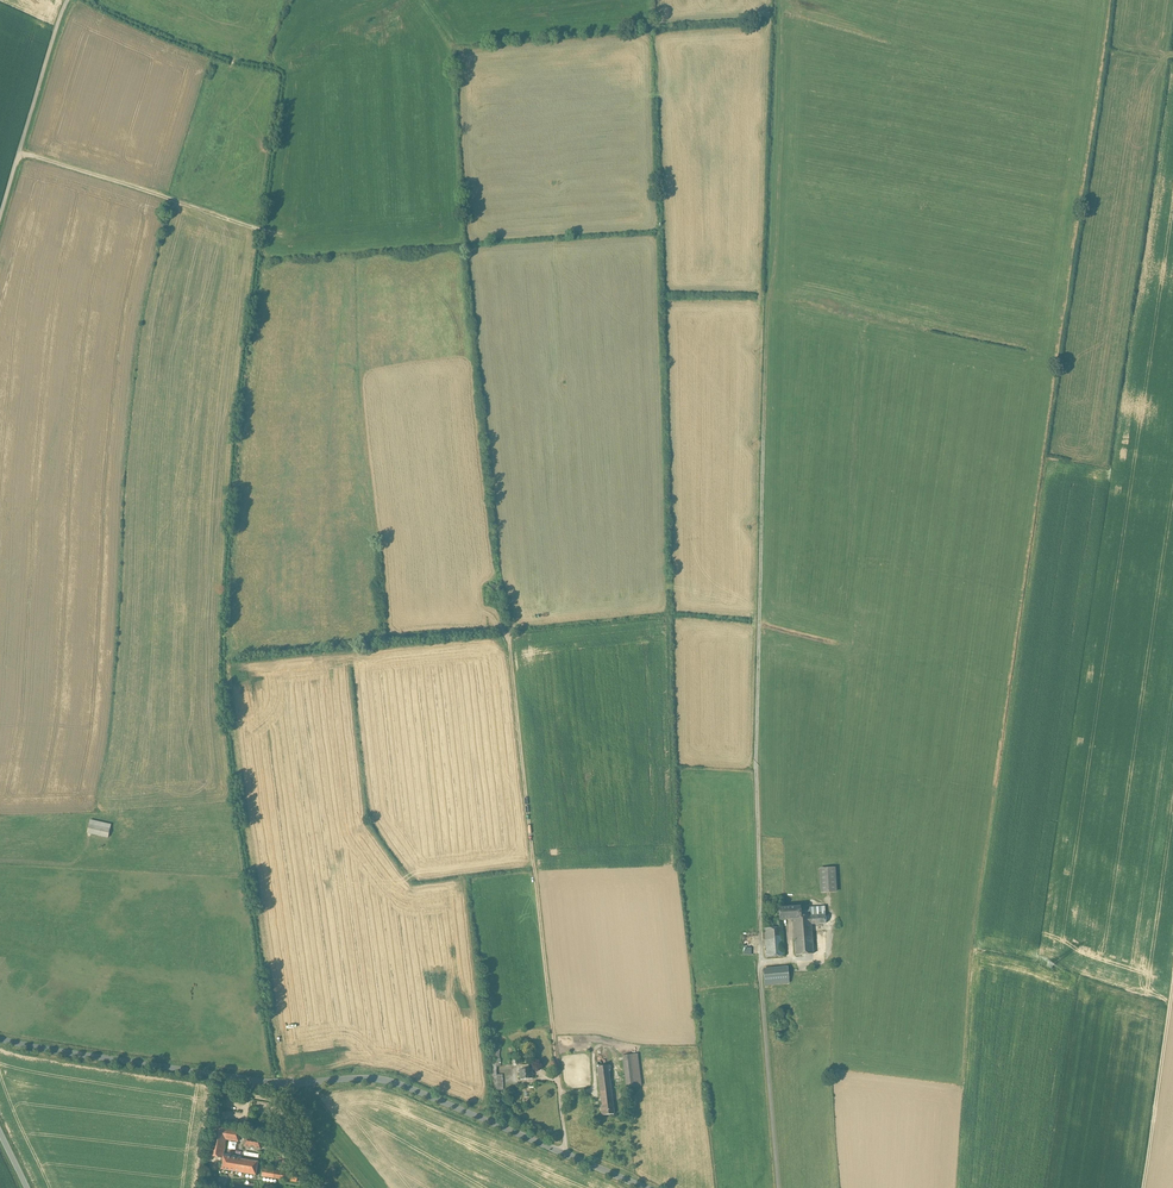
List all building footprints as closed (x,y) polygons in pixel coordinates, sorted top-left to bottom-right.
[(497,585),(485,587),(488,606),(499,604),(497,585)] [(111,824),(90,819),(87,832),(108,837),(111,824)] [(834,868),(821,869),(822,893),(835,892),(834,868)] [(799,906),(790,907),(790,914),(790,919),(791,919),(801,919),(801,916),(808,916),(808,911),(800,911),(800,907),(800,906),(799,906)] [(790,907),(779,908),(778,908),(779,908),(779,919),(779,920),(781,920),(790,919),(790,914),(790,907)] [(808,916),(801,916),(801,919),(791,919),(791,921),(793,921),(796,955),(813,954),(811,924),(826,923),(825,915),(808,916)] [(776,928),(764,929),(767,957),(784,956),(781,920),(779,920),(776,920),(776,928)] [(788,967),(763,970),(765,985),(789,983),(789,977),(788,977),(788,967)] [(641,1086),(637,1054),(623,1056),(627,1088),(641,1086)] [(608,1066),(597,1067),(602,1106),(613,1104),(608,1066)] [(521,1070),(520,1070),(520,1080),(532,1079),(532,1074),(531,1074),(530,1069),(529,1069),(521,1070)] [(613,1104),(602,1106),(603,1111),(602,1111),(602,1116),(614,1114),(613,1104)] [(228,1129),(213,1126),(208,1156),(221,1158),(221,1159),(223,1160),(223,1156),(226,1140),(228,1129)] [(240,1131),(228,1129),(226,1140),(238,1142),(240,1131)] [(262,1139),(246,1136),(244,1146),(260,1149),(262,1139)] [(258,1162),(223,1156),(223,1160),(221,1169),(256,1175),(258,1162)] [(298,1175),(262,1169),(261,1176),(296,1182),(298,1175)]
